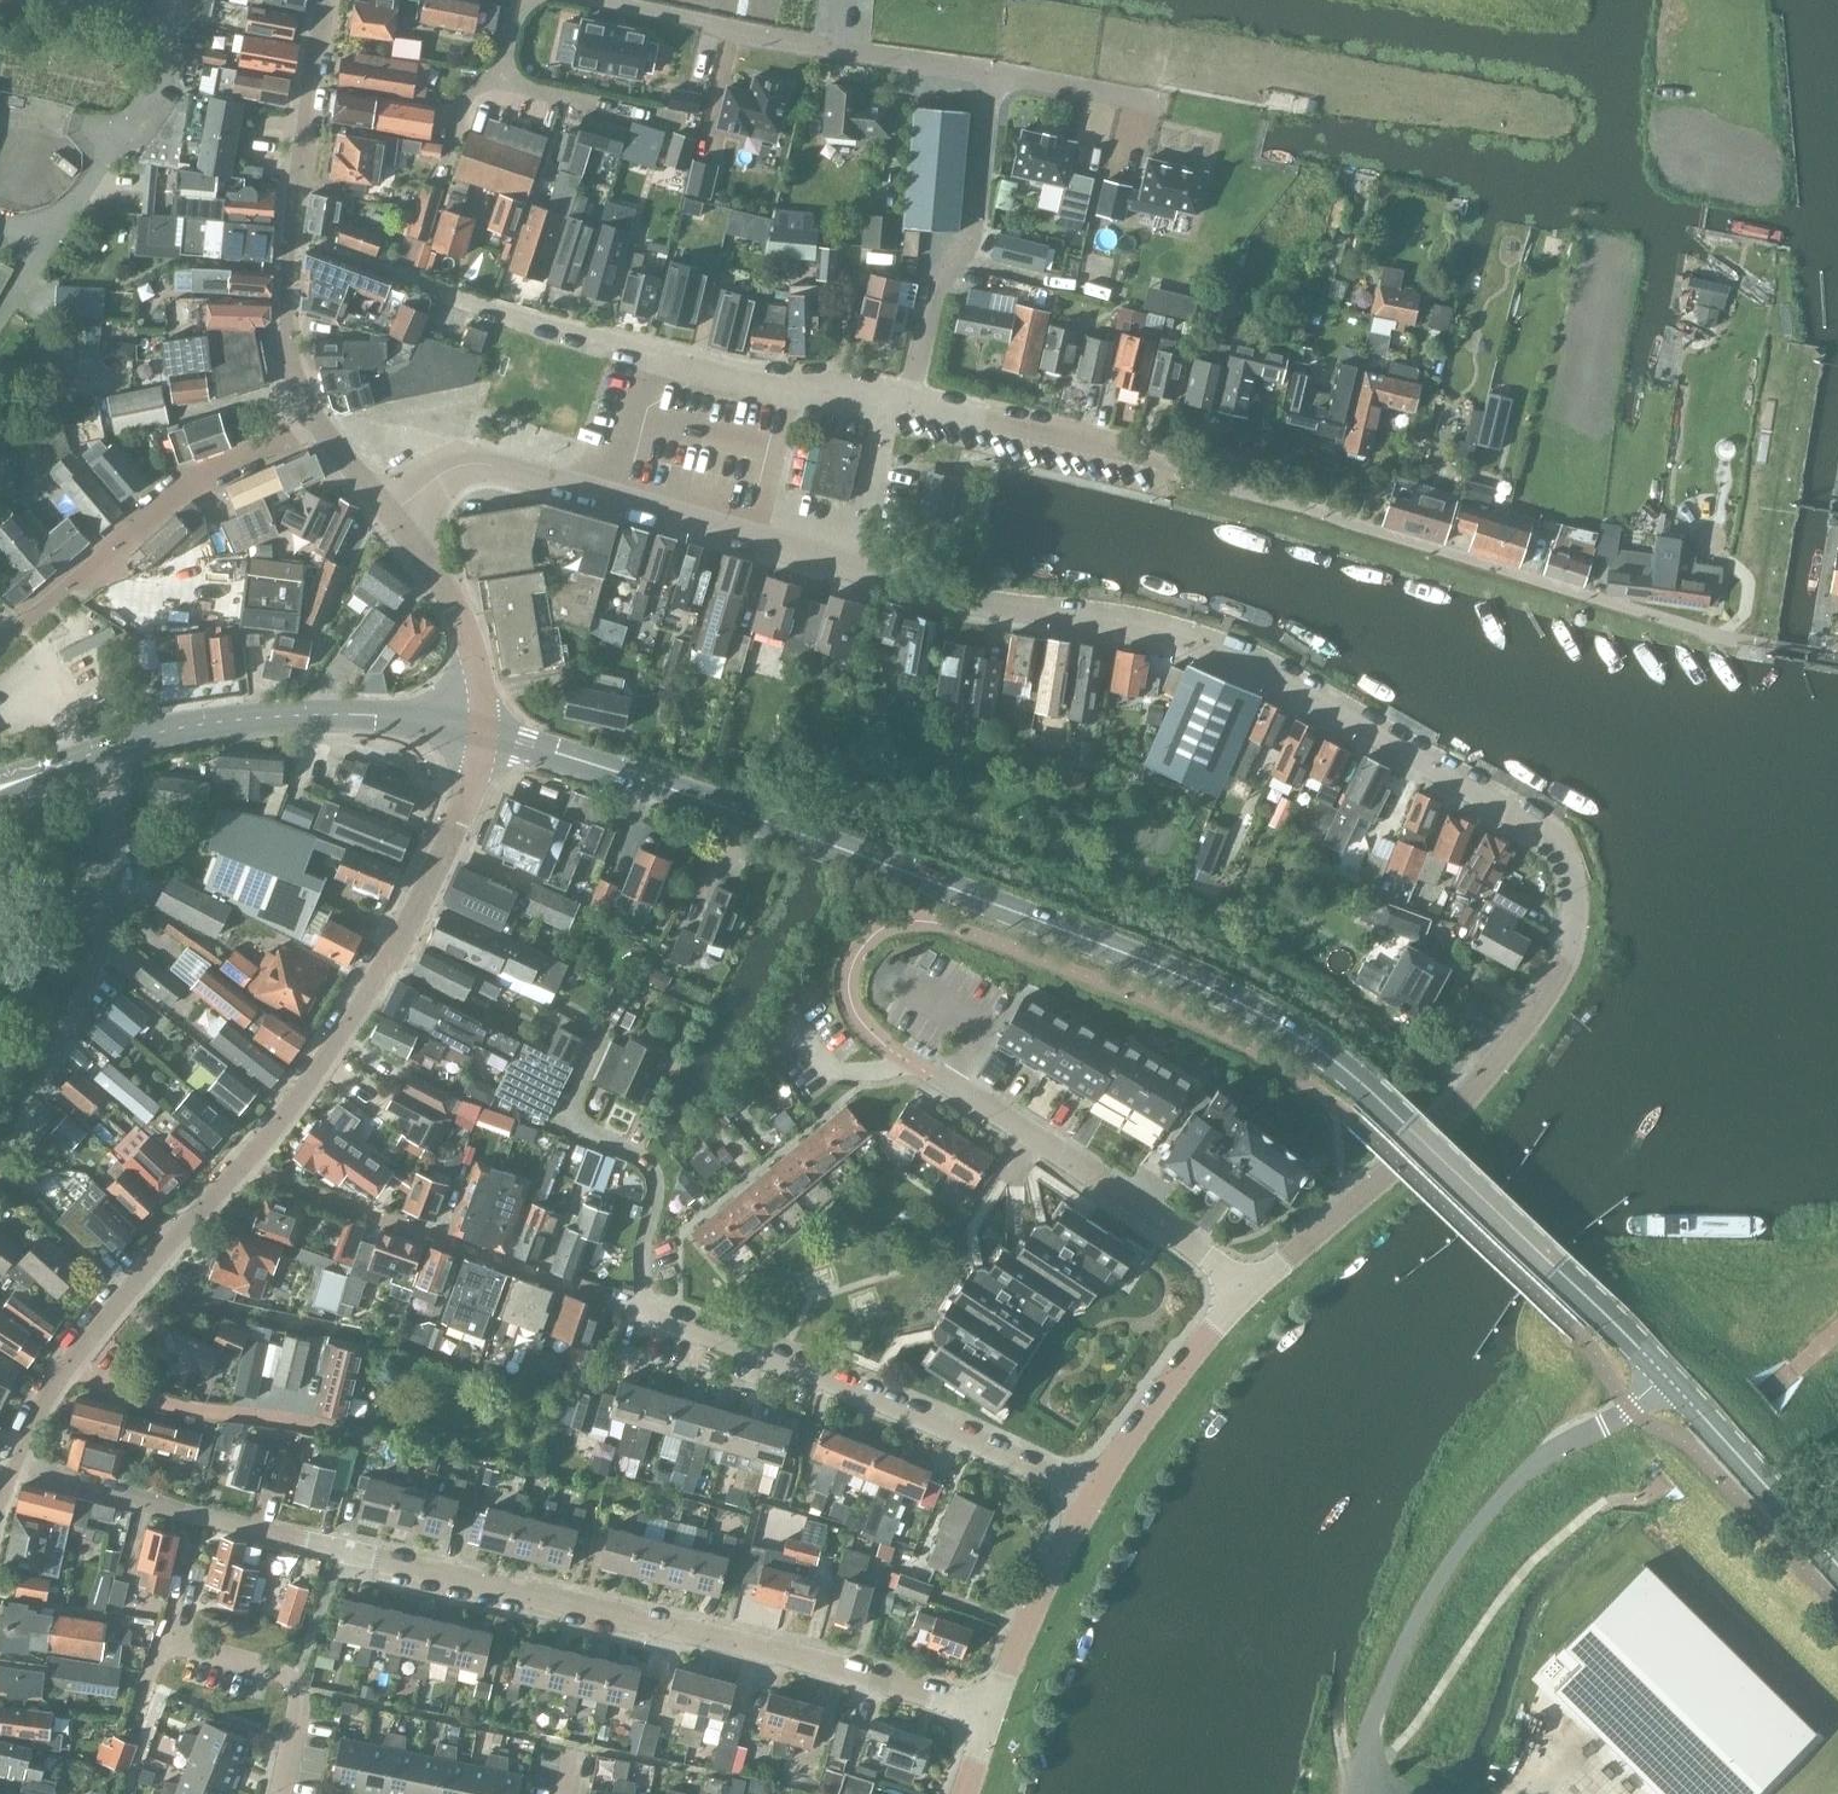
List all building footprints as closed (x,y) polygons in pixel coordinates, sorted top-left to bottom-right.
[(203,12),(213,14),(215,0),(206,0),(203,12)] [(307,0),(249,0),(249,2),(265,5),(266,2),(305,10),(307,0)] [(419,2),(405,0),(370,0),(370,3),(357,1),(352,34),(395,39),(398,15),(417,17),(419,2)] [(481,0),(426,0),(421,22),(475,32),(481,0)] [(293,39),(297,16),(252,7),(248,30),(293,39)] [(651,37),(587,21),(577,63),(644,78),(645,70),(652,72),(656,50),(649,48),(651,37)] [(295,75),(300,46),(246,35),(240,65),(295,75)] [(17,100),(0,165),(42,176),(70,63),(0,45),(0,96),(17,100)] [(226,66),(228,52),(205,48),(203,62),(226,66)] [(442,68),(355,53),(354,61),(344,59),(340,85),(415,95),(437,99),(442,68)] [(196,76),(198,63),(187,61),(184,73),(196,76)] [(214,98),(244,104),(245,100),(286,107),(291,80),(220,67),(214,98)] [(791,85),(756,76),(752,93),(728,87),(718,128),(743,134),(746,124),(779,133),(791,85)] [(889,135),(892,105),(863,102),(864,88),(830,85),(826,136),(860,139),(860,133),(889,135)] [(673,89),(670,108),(699,113),(702,94),(673,89)] [(378,128),(382,97),(339,90),(339,92),(334,94),(331,110),(336,113),(334,121),(378,128)] [(382,97),(378,128),(377,130),(431,138),(436,106),(382,97)] [(231,176),(244,104),(212,98),(198,171),(221,174),(231,176)] [(909,165),(903,228),(959,232),(970,112),(915,107),(909,166),(909,165)] [(620,156),(628,128),(586,116),(577,143),(620,156)] [(635,127),(624,161),(658,172),(668,137),(635,127)] [(1044,135),(1025,131),(1025,130),(1023,130),(1022,132),(1023,132),(1013,175),(1064,187),(1058,215),(1084,221),(1094,179),(1069,173),(1076,144),(1077,145),(1077,143),(1075,142),(1075,143),(1056,138),(1056,137),(1054,136),(1054,137),(1053,136),(1053,137),(1054,138),(1053,140),(1045,138),(1046,136),(1047,136),(1047,135),(1046,135),(1046,134),(1044,134),(1044,135)] [(528,201),(543,156),(471,131),(455,176),(528,201)] [(686,170),(695,140),(675,133),(665,163),(686,170)] [(380,183),(386,143),(341,136),(334,176),(348,178),(347,188),(367,191),(368,181),(380,183)] [(1173,165),(1150,159),(1151,159),(1149,158),(1148,160),(1149,160),(1141,192),(1131,190),(1132,187),(1106,181),(1098,215),(1124,221),(1127,208),(1141,211),(1143,202),(1197,215),(1207,174),(1208,172),(1206,172),(1184,167),(1182,166),(1182,167),(1181,169),(1174,167),(1174,165),(1175,165),(1175,164),(1173,164),(1173,165)] [(718,167),(695,161),(687,192),(711,197),(718,167)] [(198,171),(179,167),(178,189),(182,189),(182,194),(177,193),(175,216),(274,223),(275,203),(268,202),(269,193),(226,190),(226,198),(218,197),(221,174),(198,171)] [(565,216),(570,217),(583,177),(561,169),(547,210),(530,204),(510,270),(545,281),(565,216)] [(998,195),(995,206),(996,206),(1010,210),(1017,183),(1001,179),(998,195)] [(415,210),(437,213),(444,189),(423,183),(415,210)] [(462,215),(468,197),(452,192),(446,211),(445,210),(434,247),(464,256),(475,219),(462,215)] [(377,256),(384,236),(341,221),(345,199),(312,193),(306,231),(338,237),(337,242),(377,256)] [(516,237),(528,203),(502,194),(490,228),(516,237)] [(726,232),(746,237),(752,214),(731,209),(726,232)] [(437,213),(415,210),(408,236),(428,242),(437,213)] [(273,261),(276,223),(273,223),(175,216),(139,213),(136,256),(182,259),(182,253),(273,261)] [(756,215),(752,231),(768,235),(772,219),(756,215)] [(895,247),(897,218),(868,216),(866,245),(895,247)] [(595,225),(570,217),(549,282),(575,290),(595,225)] [(604,218),(583,293),(612,301),(632,227),(604,218)] [(906,231),(904,256),(918,257),(920,232),(906,231)] [(997,234),(991,259),(1030,268),(1042,271),(1048,247),(997,234)] [(1333,238),(1329,255),(1337,257),(1336,261),(1341,262),(1346,241),(1333,238)] [(1249,240),(1226,268),(1242,271),(1249,240)] [(820,248),(818,279),(837,281),(840,250),(820,248)] [(358,293),(378,300),(386,278),(309,250),(306,283),(352,296),(357,297),(358,293)] [(651,316),(660,278),(641,273),(645,255),(635,252),(622,309),(651,316)] [(917,261),(909,259),(907,271),(915,272),(917,261)] [(672,262),(659,318),(696,327),(710,271),(672,262)] [(271,298),(274,274),(194,267),(192,290),(214,291),(271,298)] [(1372,315),(1365,351),(1387,355),(1392,329),(1395,330),(1404,332),(1406,322),(1414,324),(1420,295),(1399,291),(1403,271),(1382,267),(1378,287),(1372,315)] [(868,289),(858,335),(888,342),(897,303),(914,308),(919,285),(902,281),(872,274),(868,289)] [(482,357),(421,335),(437,297),(391,280),(378,315),(372,332),(390,334),(391,334),(399,338),(396,346),(377,343),(377,369),(359,370),(362,382),(365,382),(371,402),(375,401),(376,404),(473,384),(482,357)] [(346,311),(352,296),(306,283),(303,314),(327,321),(341,326),(353,329),(370,332),(372,332),(378,315),(368,312),(366,317),(357,314),(356,316),(346,311)] [(791,353),(821,353),(820,286),(790,286),(791,353)] [(103,320),(104,289),(59,288),(58,318),(103,320)] [(989,310),(992,293),(970,289),(967,305),(963,305),(958,332),(1009,342),(1003,367),(1036,375),(1051,313),(1017,306),(1015,315),(989,310)] [(746,353),(759,299),(723,290),(710,344),(746,353)] [(1699,290),(1696,304),(1701,305),(1719,310),(1723,311),(1727,296),(1699,290)] [(1174,293),(1169,314),(1193,320),(1198,299),(1174,293)] [(210,331),(256,332),(255,331),(256,324),(265,324),(271,319),(271,301),(228,299),(228,298),(218,299),(218,308),(209,308),(210,331)] [(784,354),(788,325),(785,325),(788,307),(759,303),(755,321),(751,349),(784,354)] [(1435,304),(1429,327),(1447,331),(1452,309),(1435,304)] [(1701,305),(1698,320),(1716,324),(1719,310),(1701,305)] [(1128,328),(1133,310),(1122,307),(1118,326),(1128,328)] [(1166,318),(1161,338),(1170,340),(1174,320),(1166,318)] [(1064,329),(1051,326),(1042,367),(1068,374),(1079,322),(1066,319),(1064,329)] [(99,356),(101,327),(76,325),(73,354),(99,356)] [(481,352),(488,332),(471,326),(464,346),(481,352)] [(256,332),(210,331),(210,335),(165,341),(170,377),(173,376),(177,405),(211,400),(207,371),(181,375),(180,374),(214,369),(217,398),(266,383),(256,332)] [(391,340),(391,334),(390,334),(372,332),(370,332),(370,340),(377,340),(391,340)] [(1144,391),(1156,342),(1124,334),(1116,366),(1122,367),(1118,385),(1144,391)] [(1104,382),(1114,342),(1087,336),(1078,376),(1104,382)] [(1284,384),(1291,352),(1235,339),(1234,346),(1229,365),(1219,409),(1247,416),(1256,378),(1284,384)] [(377,369),(377,343),(377,340),(370,340),(319,341),(319,369),(321,369),(359,370),(377,369)] [(105,342),(103,358),(115,359),(117,344),(105,342)] [(1196,359),(1186,401),(1216,408),(1226,366),(1231,345),(1219,343),(1214,363),(1196,359)] [(1301,346),(1297,361),(1310,363),(1313,349),(1301,346)] [(1176,399),(1185,356),(1159,350),(1149,393),(1176,399)] [(1330,395),(1320,433),(1337,437),(1335,445),(1343,448),(1346,438),(1343,437),(1361,363),(1339,358),(1330,395)] [(1363,370),(1344,450),(1347,450),(1348,455),(1348,456),(1364,459),(1367,455),(1370,456),(1383,403),(1415,411),(1421,384),(1416,383),(1419,372),(1417,368),(1391,361),(1388,376),(1363,370)] [(1320,433),(1330,395),(1311,391),(1315,368),(1298,364),(1284,424),(1320,433)] [(372,405),(371,402),(365,382),(362,382),(359,370),(321,369),(327,395),(329,394),(334,408),(342,413),(372,405)] [(116,435),(170,425),(162,387),(108,398),(116,435)] [(1480,430),(1477,444),(1501,451),(1514,399),(1490,393),(1485,411),(1480,430)] [(67,418),(98,413),(95,397),(64,403),(67,418)] [(70,452),(56,403),(30,410),(47,469),(52,468),(65,483),(61,486),(101,532),(124,513),(72,451),(70,452)] [(1474,408),(1469,427),(1480,430),(1485,411),(1474,408)] [(180,463),(231,445),(221,416),(170,433),(180,463)] [(102,421),(88,425),(92,442),(95,445),(107,442),(106,437),(102,421)] [(850,500),(862,444),(823,436),(823,437),(825,437),(812,492),(850,500)] [(1458,440),(1454,456),(1473,460),(1477,444),(1458,440)] [(1717,449),(1717,450),(1717,451),(1717,452),(1718,453),(1718,454),(1719,455),(1719,456),(1720,456),(1720,457),(1721,457),(1722,457),(1722,458),(1723,458),(1724,458),(1724,459),(1725,459),(1726,459),(1727,459),(1728,458),(1729,458),(1730,458),(1730,457),(1731,457),(1732,456),(1733,455),(1733,454),(1734,454),(1734,453),(1734,452),(1734,451),(1734,450),(1734,449),(1734,448),(1734,447),(1734,446),(1733,446),(1733,445),(1732,444),(1731,443),(1730,442),(1729,442),(1728,442),(1727,441),(1726,441),(1725,441),(1724,441),(1724,442),(1723,442),(1722,442),(1721,443),(1720,443),(1720,444),(1719,444),(1719,445),(1718,446),(1718,447),(1717,448),(1717,449)] [(103,455),(92,464),(122,500),(147,479),(117,443),(103,455)] [(310,458),(308,451),(225,486),(237,515),(221,521),(227,535),(223,536),(226,544),(230,542),(235,553),(280,534),(267,505),(288,496),(288,494),(325,478),(316,456),(310,458)] [(18,494),(12,453),(0,454),(0,497),(18,494)] [(940,518),(949,479),(932,475),(923,514),(940,518)] [(1395,488),(1384,525),(1444,543),(1457,501),(1458,495),(1398,477),(1396,483),(1395,488)] [(1468,482),(1463,496),(1473,499),(1477,485),(1468,482)] [(315,542),(334,504),(308,492),(301,509),(291,505),(283,524),(292,528),(292,531),(315,542)] [(1673,509),(1670,493),(1663,492),(1659,522),(1666,523),(1667,512),(1673,509)] [(324,628),(347,569),(329,561),(341,544),(358,507),(342,499),(315,559),(325,563),(303,621),(324,628)] [(208,531),(205,516),(192,502),(178,516),(176,514),(141,546),(158,564),(173,551),(186,552),(208,531)] [(518,566),(534,563),(545,503),(459,517),(469,577),(519,569),(518,566)] [(545,503),(534,563),(551,569),(553,621),(568,626),(563,644),(583,649),(619,524),(545,503)] [(1533,543),(1538,527),(1461,503),(1454,528),(1475,534),(1470,550),(1519,566),(1527,541),(1533,543)] [(3,507),(0,509),(0,550),(8,559),(5,561),(3,558),(0,560),(0,593),(12,608),(91,541),(70,517),(42,542),(17,512),(11,517),(3,507)] [(1648,599),(1654,557),(1655,555),(1619,550),(1622,526),(1617,525),(1615,535),(1602,533),(1596,557),(1602,558),(1599,580),(1608,582),(1607,593),(1648,599)] [(1597,547),(1600,534),(1570,526),(1566,537),(1559,535),(1554,551),(1552,550),(1544,575),(1584,588),(1597,547)] [(652,533),(632,527),(631,531),(622,528),(610,569),(639,577),(652,533)] [(1658,532),(1655,555),(1654,557),(1648,599),(1708,607),(1709,600),(1718,601),(1723,567),(1697,564),(1698,553),(1692,537),(1658,532)] [(669,584),(681,541),(656,534),(641,585),(639,591),(639,592),(635,605),(631,618),(642,621),(650,595),(650,594),(654,579),(669,584)] [(273,543),(258,543),(258,555),(274,555),(273,543)] [(700,611),(704,599),(717,551),(691,544),(672,603),(700,611)] [(757,563),(725,554),(714,591),(746,600),(757,563)] [(306,605),(321,566),(250,558),(243,624),(299,629),(302,605),(306,605)] [(372,607),(342,651),(363,667),(366,669),(367,667),(371,670),(403,625),(388,615),(392,609),(394,611),(414,585),(379,559),(360,585),(359,586),(354,593),(354,594),(372,607)] [(551,628),(545,571),(479,580),(484,610),(494,609),(504,674),(564,665),(559,627),(551,628)] [(801,644),(811,613),(796,609),(802,586),(769,576),(753,631),(787,640),(781,659),(796,663),(801,644)] [(639,591),(641,585),(630,582),(624,602),(635,605),(639,592),(639,591)] [(737,634),(746,601),(714,592),(704,625),(697,623),(692,639),(699,641),(697,647),(702,649),(702,653),(703,656),(719,660),(723,659),(724,656),(727,656),(724,670),(741,675),(751,638),(737,634)] [(850,657),(866,605),(832,595),(825,617),(811,613),(801,644),(796,663),(810,667),(816,648),(850,657)] [(915,625),(910,623),(914,610),(885,601),(874,637),(902,645),(900,654),(902,661),(908,668),(927,673),(936,622),(922,618),(916,623),(915,625)] [(369,673),(357,690),(386,692),(382,673),(398,650),(413,661),(438,628),(434,625),(434,621),(426,614),(422,616),(420,619),(412,613),(403,625),(371,670),(369,673)] [(611,622),(606,639),(621,647),(627,627),(611,622)] [(158,652),(178,651),(182,683),(237,677),(232,637),(209,639),(208,631),(177,635),(175,636),(157,638),(158,652)] [(1029,697),(1039,638),(1013,633),(1003,692),(1029,697)] [(260,634),(246,635),(246,646),(261,645),(260,634)] [(313,657),(315,647),(312,646),(312,643),(278,635),(273,659),(266,658),(262,677),(289,683),(293,666),(307,669),(309,657),(313,657)] [(1062,704),(1072,643),(1048,639),(1037,701),(1062,704)] [(676,691),(679,681),(690,644),(675,640),(664,675),(661,686),(676,691)] [(948,642),(939,694),(967,699),(964,712),(991,716),(999,673),(1001,659),(983,656),(984,648),(948,642)] [(1099,692),(1105,648),(1081,644),(1069,718),(1087,721),(1092,691),(1099,692)] [(1157,695),(1160,677),(1146,675),(1150,656),(1118,651),(1112,688),(1157,695)] [(1176,694),(1161,725),(1145,762),(1217,794),(1228,771),(1243,777),(1260,741),(1272,746),(1287,712),(1265,702),(1250,734),(1244,732),(1262,695),(1189,664),(1185,672),(1174,667),(1166,689),(1176,694)] [(617,696),(620,680),(592,674),(589,690),(570,686),(564,717),(621,729),(628,699),(617,696)] [(886,681),(870,683),(872,702),(888,701),(886,681)] [(907,699),(903,712),(918,716),(922,703),(907,699)] [(1151,707),(1149,723),(1162,725),(1164,708),(1151,707)] [(1297,785),(1308,762),(1303,759),(1318,730),(1297,720),(1271,773),(1297,785)] [(1339,806),(1332,803),(1341,785),(1337,782),(1351,751),(1325,739),(1310,771),(1323,778),(1316,795),(1322,798),(1311,820),(1327,828),(1339,806)] [(1082,743),(1078,766),(1091,770),(1096,746),(1082,743)] [(1044,745),(1042,755),(1060,758),(1061,748),(1044,745)] [(1066,750),(1064,762),(1076,764),(1078,753),(1066,750)] [(265,800),(266,783),(282,784),(285,757),(221,752),(218,779),(235,780),(234,798),(265,800)] [(1374,819),(1389,793),(1381,789),(1391,769),(1365,757),(1345,794),(1341,802),(1374,819)] [(344,759),(341,767),(349,771),(353,763),(344,759)] [(359,797),(408,817),(419,788),(402,782),(404,777),(402,772),(388,766),(386,772),(358,760),(353,772),(366,777),(359,797)] [(1067,769),(1063,785),(1082,790),(1087,774),(1067,769)] [(206,807),(211,783),(161,776),(158,801),(186,805),(206,807)] [(325,799),(330,790),(315,781),(310,791),(325,799)] [(604,826),(613,806),(574,791),(562,820),(508,798),(489,847),(516,859),(514,864),(527,868),(528,863),(542,869),(549,850),(556,854),(545,882),(566,890),(581,852),(604,861),(616,831),(604,826)] [(1416,881),(1429,852),(1426,840),(1441,802),(1418,791),(1387,869),(1416,881)] [(1282,831),(1287,820),(1296,802),(1284,796),(1271,825),(1282,831)] [(401,861),(412,833),(325,800),(316,827),(401,861)] [(399,869),(309,834),(293,828),(271,819),(239,814),(240,811),(219,809),(210,848),(222,852),(206,891),(301,938),(319,898),(337,854),(345,857),(337,876),(389,896),(399,869)] [(1462,861),(1470,843),(1477,825),(1449,815),(1425,878),(1440,884),(1450,856),(1462,861)] [(298,818),(293,828),(309,834),(313,824),(298,818)] [(1214,873),(1217,865),(1230,831),(1208,822),(1197,849),(1192,863),(1214,873)] [(1494,883),(1515,848),(1487,832),(1472,859),(1466,857),(1457,879),(1470,887),(1479,874),(1494,883)] [(643,929),(671,861),(639,851),(623,892),(616,890),(617,886),(600,879),(590,905),(607,913),(611,903),(631,912),(626,923),(643,929)] [(1374,894),(1388,859),(1371,852),(1358,887),(1374,894)] [(524,903),(514,898),(517,892),(462,866),(453,886),(457,888),(448,905),(511,934),(522,910),(566,931),(578,904),(533,883),(524,903)] [(1267,870),(1261,883),(1275,889),(1278,883),(1274,873),(1267,870)] [(218,938),(233,908),(172,875),(156,905),(218,938)] [(737,928),(741,927),(744,925),(746,921),(745,917),(743,914),(741,913),(747,898),(717,886),(698,934),(683,928),(671,959),(687,966),(694,949),(704,953),(709,940),(727,947),(735,927),(737,928)] [(1525,916),(1534,899),(1512,887),(1502,904),(1525,916)] [(1513,968),(1529,938),(1506,926),(1513,913),(1488,900),(1465,941),(1513,968)] [(1424,940),(1432,919),(1388,902),(1380,924),(1424,940)] [(1469,906),(1460,921),(1471,927),(1479,912),(1469,906)] [(567,965),(446,910),(438,930),(434,928),(428,942),(498,973),(499,969),(553,994),(567,965)] [(349,965),(363,936),(328,920),(314,948),(349,965)] [(639,944),(631,958),(648,967),(655,953),(639,944)] [(330,970),(283,945),(274,961),(267,957),(249,991),(303,1020),(330,970)] [(1422,1019),(1450,968),(1407,945),(1379,996),(1398,1006),(1397,1009),(1401,1011),(1402,1009),(1422,1019)] [(502,985),(428,948),(414,976),(463,1001),(471,985),(496,997),(502,985)] [(244,988),(259,969),(236,950),(221,970),(244,988)] [(172,1005),(187,986),(151,958),(136,977),(172,1005)] [(652,967),(645,980),(659,987),(666,974),(652,967)] [(271,1016),(210,969),(192,990),(254,1037),(290,1062),(310,1032),(291,1019),(289,1023),(273,1012),(271,1016)] [(574,1067),(399,980),(385,1009),(432,1032),(434,1029),(471,1047),(473,1042),(499,1055),(516,1054),(497,1095),(548,1119),(574,1067)] [(135,1036),(150,1018),(121,994),(106,1012),(135,1036)] [(1074,1025),(1026,997),(997,1046),(1093,1104),(1101,1091),(1115,1100),(1102,1122),(1161,1157),(1159,1160),(1199,1188),(1203,1183),(1258,1222),(1280,1191),(1289,1197),(1312,1165),(1247,1119),(1246,1120),(1233,1111),(1238,1104),(1228,1097),(1229,1095),(1219,1088),(1212,1098),(1193,1084),(1194,1083),(1128,1042),(1124,1048),(1077,1020),(1074,1025)] [(117,1058),(133,1038),(106,1012),(88,1032),(117,1058)] [(626,1012),(620,1025),(628,1029),(635,1016),(626,1012)] [(471,1056),(384,1016),(372,1041),(421,1063),(425,1054),(440,1062),(444,1055),(467,1065),(471,1056)] [(270,1088),(288,1066),(229,1022),(213,1044),(270,1088)] [(550,1048),(547,1052),(575,1067),(589,1040),(561,1026),(550,1048)] [(663,1054),(631,1040),(628,1048),(613,1041),(594,1083),(610,1090),(612,1085),(642,1099),(663,1054)] [(239,1114),(258,1092),(200,1045),(191,1058),(208,1071),(217,1078),(208,1090),(239,1114)] [(110,1062),(96,1078),(147,1121),(144,1124),(165,1142),(163,1144),(194,1168),(211,1148),(110,1062)] [(91,1115),(95,1110),(105,1096),(77,1071),(61,1089),(91,1115)] [(447,1114),(455,1097),(411,1076),(403,1093),(447,1114)] [(214,1145),(232,1123),(194,1091),(186,1084),(168,1107),(214,1145)] [(433,1151),(450,1117),(397,1091),(389,1108),(415,1120),(406,1137),(433,1151)] [(378,1156),(395,1131),(346,1097),(329,1122),(378,1156)] [(727,1101),(720,1107),(729,1118),(736,1112),(727,1101)] [(917,1152),(938,1121),(909,1102),(889,1134),(917,1152)] [(494,1129),(500,1112),(484,1106),(478,1124),(494,1129)] [(821,1127),(845,1156),(871,1135),(847,1106),(821,1127)] [(720,1109),(705,1122),(714,1133),(729,1121),(720,1109)] [(785,1110),(774,1119),(785,1134),(797,1125),(785,1110)] [(71,1150),(87,1133),(70,1117),(54,1134),(71,1150)] [(945,1171),(966,1139),(938,1121),(917,1152),(945,1171)] [(534,1144),(539,1130),(521,1123),(515,1136),(534,1144)] [(391,1172),(322,1125),(316,1124),(306,1138),(308,1139),(296,1157),(315,1170),(317,1167),(339,1183),(350,1169),(379,1189),(391,1172)] [(819,1177),(845,1156),(821,1127),(795,1149),(819,1177)] [(180,1183),(189,1174),(149,1137),(129,1158),(142,1171),(136,1177),(163,1202),(180,1183)] [(966,1139),(945,1171),(973,1189),(994,1158),(966,1139)] [(577,1145),(572,1158),(581,1161),(585,1148),(577,1145)] [(464,1154),(461,1163),(470,1166),(476,1149),(467,1146),(464,1154)] [(708,1147),(698,1155),(713,1172),(722,1164),(708,1147)] [(556,1148),(540,1190),(549,1193),(565,1152),(556,1148)] [(578,1177),(594,1184),(604,1155),(588,1149),(578,1177)] [(794,1199),(819,1177),(795,1149),(770,1170),(794,1199)] [(435,1219),(450,1178),(454,1179),(462,1162),(448,1157),(440,1174),(435,1172),(433,1179),(420,1173),(409,1202),(413,1211),(435,1219)] [(140,1220),(160,1199),(117,1160),(107,1171),(117,1180),(108,1188),(140,1220)] [(479,1242),(505,1171),(478,1161),(452,1233),(479,1242)] [(29,1194),(38,1185),(22,1170),(14,1179),(18,1183),(29,1194)] [(768,1220),(794,1199),(770,1170),(744,1191),(768,1220)] [(505,1171),(479,1242),(506,1252),(531,1181),(505,1171)] [(690,1178),(678,1188),(690,1202),(702,1192),(690,1178)] [(742,1241),(768,1220),(744,1191),(719,1212),(742,1241)] [(81,1204),(63,1223),(84,1243),(94,1232),(97,1235),(100,1232),(119,1248),(139,1227),(107,1196),(91,1213),(81,1204)] [(306,1213),(284,1205),(267,1199),(263,1211),(260,1210),(253,1230),(294,1244),(306,1213)] [(555,1235),(562,1215),(533,1204),(516,1256),(539,1264),(550,1234),(555,1235)] [(603,1242),(613,1213),(584,1204),(579,1217),(580,1217),(575,1230),(567,1228),(553,1269),(576,1277),(583,1258),(595,1262),(603,1242)] [(1075,1292),(1073,1294),(1088,1303),(1111,1267),(1120,1273),(1116,1279),(1117,1280),(1137,1249),(1068,1204),(1053,1227),(1046,1224),(1042,1224),(1037,1225),(1036,1226),(1026,1242),(1017,1254),(1075,1292)] [(716,1263),(742,1241),(719,1212),(692,1234),(716,1263)] [(333,1258),(353,1265),(367,1226),(347,1220),(333,1258)] [(353,1265),(333,1258),(285,1241),(283,1247),(230,1229),(213,1275),(238,1283),(238,1287),(265,1297),(281,1253),(324,1268),(313,1305),(339,1312),(342,1304),(353,1265)] [(362,1240),(343,1301),(359,1306),(368,1278),(366,1278),(369,1268),(394,1277),(392,1282),(394,1282),(390,1294),(411,1300),(422,1269),(415,1267),(424,1245),(383,1230),(377,1245),(362,1240)] [(18,1250),(19,1248),(0,1235),(0,1270),(4,1272),(6,1268),(17,1275),(15,1277),(30,1286),(39,1277),(59,1296),(84,1271),(67,1255),(43,1235),(25,1255),(18,1250)] [(1075,1292),(1017,1254),(1006,1247),(1005,1246),(990,1270),(985,1266),(979,1268),(974,1269),(954,1299),(1035,1352),(1073,1294),(1075,1292)] [(455,1256),(430,1247),(414,1294),(436,1302),(439,1292),(448,1296),(460,1264),(453,1261),(455,1256)] [(476,1306),(489,1268),(466,1260),(453,1297),(443,1321),(458,1327),(467,1330),(476,1306)] [(498,1314),(512,1276),(489,1268),(476,1306),(467,1330),(489,1337),(498,1314)] [(520,1322),(534,1284),(512,1276),(498,1314),(489,1337),(502,1342),(511,1319),(520,1322)] [(534,1284),(520,1322),(517,1332),(540,1340),(543,1332),(543,1331),(557,1292),(534,1284)] [(49,1340),(63,1322),(18,1287),(4,1308),(49,1340)] [(590,1347),(604,1309),(567,1296),(553,1334),(590,1347)] [(1006,1396),(1035,1352),(954,1299),(934,1328),(935,1333),(937,1340),(942,1343),(927,1366),(996,1412),(1006,1396)] [(339,1312),(338,1316),(350,1319),(354,1307),(342,1304),(339,1312)] [(41,1354),(39,1349),(42,1345),(0,1317),(0,1346),(28,1365),(31,1361),(36,1362),(41,1354)] [(240,1356),(250,1333),(222,1322),(213,1344),(240,1356)] [(421,1326),(416,1340),(430,1345),(437,1328),(438,1325),(431,1323),(421,1326)] [(195,1389),(199,1378),(214,1345),(174,1327),(161,1359),(155,1373),(195,1389)] [(437,1328),(430,1345),(440,1348),(446,1332),(437,1328)] [(277,1383),(300,1388),(302,1388),(313,1340),(289,1335),(277,1383)] [(257,1396),(266,1361),(271,1342),(251,1337),(237,1391),(257,1396)] [(589,1348),(583,1366),(600,1372),(609,1343),(599,1340),(595,1351),(589,1348)] [(326,1373),(317,1409),(346,1415),(352,1394),(357,1396),(363,1393),(366,1382),(362,1377),(356,1376),(362,1352),(327,1343),(320,1371),(326,1373)] [(528,1350),(522,1364),(532,1368),(538,1353),(528,1350)] [(562,1357),(541,1350),(536,1364),(558,1370),(562,1357)] [(3,1402),(21,1367),(0,1356),(0,1401),(3,1402)] [(630,1456),(650,1388),(621,1380),(617,1396),(602,1391),(600,1398),(583,1393),(574,1426),(591,1431),(592,1425),(610,1430),(614,1416),(628,1420),(622,1440),(626,1440),(622,1454),(630,1456)] [(668,1431),(678,1396),(650,1388),(630,1456),(640,1459),(645,1444),(649,1445),(654,1428),(668,1431)] [(706,1404),(678,1396),(668,1431),(684,1436),(674,1469),(688,1473),(706,1404)] [(118,1439),(125,1413),(79,1401),(72,1428),(118,1439)] [(735,1413),(706,1404),(688,1473),(701,1476),(710,1444),(725,1448),(735,1413)] [(744,1489),(764,1421),(735,1413),(725,1448),(742,1453),(738,1468),(739,1468),(734,1486),(744,1489)] [(208,1465),(214,1441),(200,1438),(202,1434),(130,1415),(124,1440),(195,1457),(194,1462),(208,1465)] [(783,1465),(793,1429),(764,1421),(744,1489),(755,1492),(760,1474),(761,1474),(765,1460),(783,1465)] [(354,1425),(351,1439),(372,1444),(375,1430),(354,1425)] [(842,1467),(853,1439),(825,1428),(814,1457),(823,1460),(813,1489),(818,1491),(811,1507),(822,1512),(830,1492),(840,1466),(842,1467)] [(345,1488),(353,1458),(356,1448),(302,1433),(300,1440),(324,1447),(320,1464),(307,1461),(297,1499),(326,1506),(332,1485),(345,1488)] [(119,1479),(126,1450),(76,1437),(68,1466),(119,1479)] [(869,1478),(880,1449),(853,1439),(842,1467),(840,1466),(830,1492),(841,1496),(847,1482),(849,1483),(853,1472),(869,1478)] [(245,1440),(233,1482),(261,1490),(264,1481),(269,1482),(278,1449),(245,1440)] [(269,1482),(268,1486),(287,1491),(287,1489),(297,1454),(278,1449),(269,1482)] [(876,1540),(896,1488),(907,1460),(880,1449),(869,1478),(882,1483),(868,1520),(866,1523),(862,1535),(876,1540)] [(594,1455),(590,1470),(606,1475),(611,1460),(594,1455)] [(933,1510),(943,1485),(931,1480),(935,1471),(907,1460),(896,1488),(876,1540),(890,1545),(901,1519),(895,1518),(905,1492),(924,1499),(921,1506),(933,1510)] [(406,1485),(411,1466),(398,1463),(394,1482),(371,1476),(368,1489),(361,1516),(391,1523),(401,1484),(406,1485)] [(486,1469),(483,1483),(495,1485),(498,1472),(486,1469)] [(786,1501),(794,1473),(779,1469),(771,1497),(786,1501)] [(434,1492),(439,1473),(427,1471),(423,1489),(406,1485),(401,1484),(391,1523),(420,1530),(430,1491),(434,1492)] [(362,1474),(359,1487),(368,1489),(371,1476),(362,1474)] [(462,1503),(468,1481),(469,1480),(457,1477),(452,1497),(434,1492),(430,1491),(420,1530),(450,1538),(459,1502),(462,1503)] [(101,1517),(104,1505),(95,1502),(25,1485),(20,1510),(86,1526),(89,1514),(101,1517)] [(730,1485),(726,1501),(740,1505),(744,1489),(734,1486),(730,1485)] [(655,1492),(651,1495),(652,1500),(657,1501),(660,1498),(659,1493),(655,1492)] [(513,1511),(490,1506),(480,1545),(511,1552),(520,1513),(525,1515),(530,1496),(518,1493),(513,1511)] [(965,1581),(979,1551),(976,1550),(994,1510),(960,1495),(939,1539),(942,1541),(931,1565),(965,1581)] [(686,1498),(684,1507),(695,1510),(698,1502),(686,1498)] [(553,1521),(558,1503),(547,1500),(542,1519),(525,1515),(520,1513),(511,1552),(540,1559),(549,1520),(553,1521)] [(582,1531),(588,1510),(576,1507),(571,1525),(553,1521),(549,1520),(540,1559),(570,1565),(579,1531),(582,1531)] [(646,1535),(651,1516),(639,1513),(635,1532),(611,1526),(602,1566),(632,1573),(642,1534),(646,1535)] [(17,1515),(7,1565),(43,1573),(60,1577),(63,1560),(67,1539),(70,1526),(52,1522),(17,1515)] [(642,1534),(632,1573),(661,1580),(671,1540),(675,1541),(680,1523),(651,1516),(646,1535),(642,1534)] [(853,1518),(849,1530),(862,1535),(866,1523),(853,1518)] [(819,1563),(823,1548),(828,1524),(808,1519),(802,1542),(793,1572),(784,1606),(813,1613),(823,1580),(804,1575),(808,1560),(819,1563)] [(661,1580),(690,1587),(699,1548),(704,1549),(709,1530),(680,1523),(675,1541),(671,1540),(661,1580)] [(86,1538),(101,1542),(104,1532),(89,1528),(86,1538)] [(168,1594),(173,1576),(171,1575),(179,1536),(149,1529),(140,1567),(152,1570),(148,1589),(168,1594)] [(739,1561),(745,1539),(727,1534),(722,1553),(704,1549),(699,1548),(690,1587),(720,1595),(729,1559),(739,1561)] [(850,1535),(846,1549),(849,1549),(850,1550),(854,1536),(850,1535)] [(241,1567),(247,1544),(223,1538),(217,1563),(215,1563),(210,1583),(224,1587),(221,1601),(250,1609),(260,1571),(241,1567)] [(793,1572),(802,1542),(789,1538),(784,1554),(781,1569),(764,1565),(755,1598),(784,1606),(793,1572)] [(861,1627),(875,1587),(866,1584),(873,1557),(850,1550),(849,1549),(841,1577),(849,1579),(836,1619),(861,1627)] [(108,1550),(105,1569),(117,1571),(120,1552),(108,1550)] [(193,1564),(190,1578),(202,1581),(206,1567),(193,1564)] [(1555,1688),(1661,1793),(1753,1793),(1815,1731),(1645,1564),(1555,1654),(1572,1671),(1555,1688)] [(933,1585),(901,1573),(895,1591),(927,1603),(933,1585)] [(49,1601),(52,1582),(20,1576),(17,1596),(49,1601)] [(123,1606),(129,1583),(115,1580),(109,1602),(123,1606)] [(299,1626),(310,1590),(289,1583),(278,1620),(299,1626)] [(886,1589),(882,1601),(892,1604),(896,1592),(886,1589)] [(367,1643),(375,1606),(346,1599),(338,1635),(334,1634),(329,1655),(336,1657),(339,1658),(344,1638),(362,1642),(367,1643)] [(0,1619),(0,1626),(105,1641),(108,1623),(42,1613),(43,1607),(3,1601),(0,1619)] [(396,1650),(405,1613),(375,1606),(367,1643),(362,1642),(357,1664),(368,1666),(373,1645),(392,1649),(396,1650)] [(966,1655),(975,1628),(922,1609),(917,1624),(934,1630),(931,1644),(941,1647),(941,1650),(950,1653),(953,1652),(966,1655)] [(425,1657),(434,1620),(405,1613),(396,1650),(392,1649),(387,1671),(397,1674),(403,1652),(421,1656),(425,1657)] [(454,1663),(463,1626),(434,1620),(425,1657),(421,1656),(415,1677),(427,1680),(432,1658),(450,1662),(454,1663)] [(0,1626),(0,1650),(36,1654),(37,1648),(103,1658),(105,1641),(0,1626)] [(484,1670),(493,1633),(463,1626),(454,1663),(450,1662),(445,1684),(456,1687),(461,1665),(484,1670)] [(545,1685),(554,1648),(524,1641),(514,1677),(511,1676),(506,1699),(517,1701),(522,1679),(540,1684),(545,1685)] [(574,1692),(583,1654),(554,1648),(545,1685),(540,1684),(535,1705),(546,1708),(551,1686),(569,1691),(574,1692)] [(320,1653),(317,1664),(333,1669),(336,1657),(329,1655),(320,1653)] [(603,1698),(612,1661),(583,1654),(574,1692),(569,1691),(564,1712),(575,1714),(581,1693),(599,1697),(603,1698)] [(52,1658),(50,1666),(0,1660),(0,1693),(46,1700),(48,1685),(116,1696),(120,1667),(52,1658)] [(647,1720),(657,1682),(639,1677),(642,1668),(612,1661),(603,1698),(599,1697),(593,1719),(605,1721),(610,1700),(631,1705),(631,1706),(637,1708),(635,1717),(647,1720)] [(689,1745),(699,1709),(708,1676),(678,1668),(670,1702),(687,1706),(677,1742),(689,1745)] [(729,1717),(731,1711),(737,1684),(708,1676),(699,1709),(689,1745),(700,1748),(709,1712),(729,1717)] [(478,1681),(475,1695),(489,1698),(492,1684),(478,1681)] [(363,1686),(361,1695),(371,1697),(372,1688),(363,1686)] [(784,1757),(799,1700),(771,1693),(760,1735),(775,1739),(775,1754),(784,1757)] [(816,1749),(827,1708),(799,1700),(784,1757),(793,1759),(801,1746),(816,1749)] [(344,1702),(342,1712),(357,1715),(359,1705),(344,1702)] [(57,1740),(57,1751),(68,1752),(69,1736),(56,1735),(56,1714),(1,1707),(0,1714),(0,1733),(57,1740)] [(745,1716),(731,1711),(729,1717),(724,1738),(721,1737),(713,1769),(729,1773),(745,1716)] [(182,1742),(241,1765),(251,1740),(223,1729),(225,1723),(208,1716),(200,1736),(185,1733),(182,1742)] [(878,1755),(884,1757),(892,1761),(889,1772),(912,1780),(915,1769),(921,1771),(923,1766),(926,1767),(930,1755),(927,1754),(931,1741),(875,1719),(870,1733),(869,1737),(883,1742),(878,1755)] [(850,1759),(859,1725),(839,1721),(830,1754),(850,1759)] [(654,1757),(662,1726),(646,1722),(638,1753),(654,1757)] [(453,1726),(451,1734),(460,1736),(461,1728),(453,1726)] [(398,1734),(389,1732),(383,1747),(369,1744),(359,1791),(372,1793),(385,1793),(398,1734)] [(420,1754),(406,1751),(407,1736),(398,1734),(385,1793),(412,1793),(420,1754)] [(359,1791),(369,1744),(337,1737),(333,1755),(339,1757),(333,1786),(359,1791)] [(127,1769),(135,1746),(117,1740),(109,1763),(127,1769)] [(1,1764),(0,1767),(0,1774),(26,1780),(23,1793),(58,1793),(60,1783),(43,1779),(46,1766),(32,1762),(34,1749),(0,1741),(0,1764),(1,1764)] [(231,1789),(241,1765),(182,1742),(178,1750),(191,1758),(186,1771),(231,1789)] [(449,1745),(440,1743),(434,1757),(420,1754),(412,1793),(439,1793),(449,1745)] [(471,1765),(458,1762),(458,1747),(449,1745),(439,1793),(465,1793),(471,1765)] [(500,1755),(491,1753),(485,1767),(471,1765),(465,1793),(492,1793),(500,1755)] [(492,1793),(520,1793),(522,1793),(525,1793),(529,1776),(509,1772),(509,1757),(500,1755),(492,1793)] [(617,1761),(613,1778),(618,1779),(627,1781),(630,1768),(631,1764),(617,1761)] [(630,1768),(627,1781),(636,1783),(640,1766),(631,1764),(630,1768)] [(144,1769),(140,1782),(153,1786),(157,1774),(144,1769)] [(828,1769),(824,1780),(839,1785),(843,1774),(828,1769)] [(231,1789),(186,1771),(181,1785),(166,1782),(162,1790),(172,1793),(230,1793),(231,1789)] [(875,1781),(846,1771),(838,1793),(872,1793),(875,1781)] [(627,1781),(618,1779),(613,1793),(592,1789),(591,1793),(625,1793),(627,1781)] [(636,1783),(627,1781),(625,1793),(636,1793),(636,1783)] [(722,1793),(731,1793),(732,1788),(723,1786),(722,1793)]
